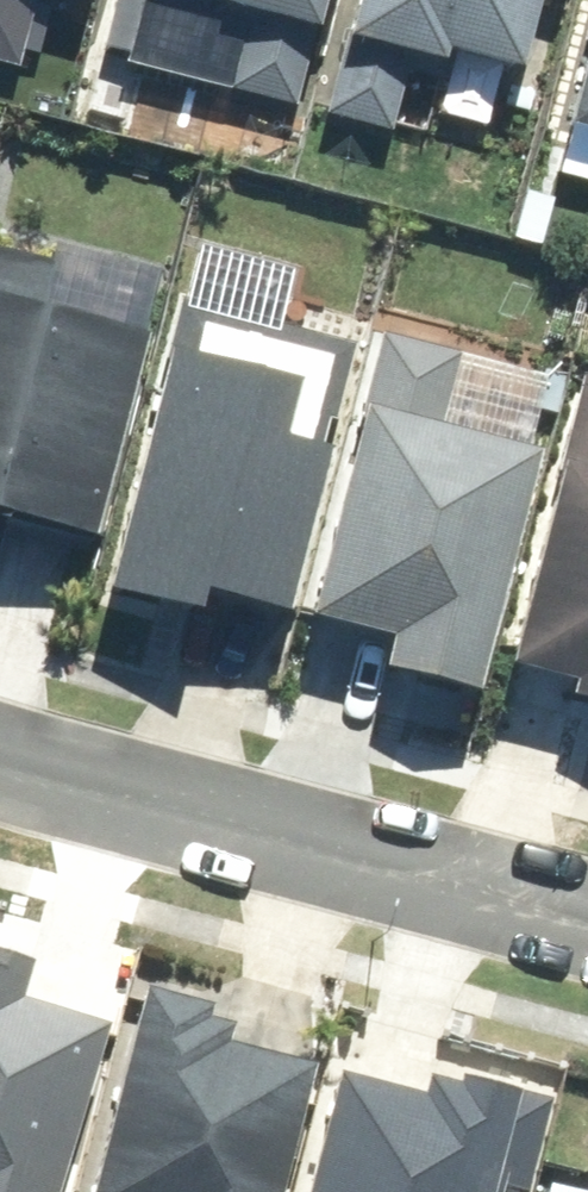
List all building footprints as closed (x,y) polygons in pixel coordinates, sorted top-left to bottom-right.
[(201,1),(198,14),(243,27),(224,98),(279,112),(309,0),(198,0),(201,1)] [(305,120),(388,142),(406,72),(433,80),(438,64),(507,83),(530,0),(338,0),(305,120)] [(138,352),(38,323),(53,270),(0,255),(0,533),(79,556),(138,352)] [(273,637),(354,358),(187,310),(100,608),(185,633),(177,661),(244,680),(257,633),(273,637)] [(461,715),(533,465),(444,439),(467,359),(386,336),(301,630),(383,654),(373,690),(461,715)] [(587,731),(587,395),(578,391),(495,676),(559,695),(551,720),(587,731)] [(314,1083),(221,1055),(232,1019),(127,988),(66,1191),(281,1191),(314,1083)] [(522,1107),(411,1073),(403,1103),(334,1083),(302,1191),(497,1191),(522,1107)]
